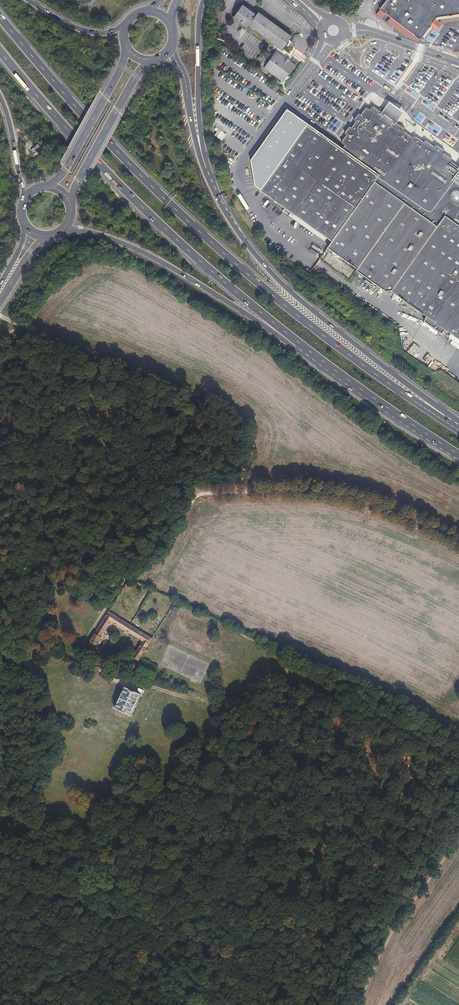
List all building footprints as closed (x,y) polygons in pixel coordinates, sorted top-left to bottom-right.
[(381,9),(379,12),(377,14),(382,19),(384,16),(385,15),(386,13),(390,17),(388,19),(386,22),(395,29),(407,37),(420,42),(421,40),(422,39),(423,40),(424,40),(425,39),(423,37),(432,25),(436,20),(438,17),(458,15),(458,0),(388,0),(381,9)] [(244,6),(258,17),(259,15),(244,4),(243,6),(244,6)] [(235,17),(236,17),(244,6),(243,6),(235,17)] [(251,26),(252,25),(258,17),(244,6),(236,17),(250,28),(251,26)] [(260,14),(261,15),(293,38),(295,39),(295,38),(261,13),(260,14)] [(252,25),(253,26),(261,15),(260,14),(259,15),(258,17),(252,25)] [(261,15),(253,26),(281,46),(280,47),(284,50),(293,38),(261,15)] [(250,30),(251,28),(250,28),(236,17),(235,17),(234,18),(250,30)] [(432,25),(434,27),(437,29),(442,24),(439,21),(436,20),(432,25)] [(281,46),(253,26),(252,25),(251,26),(252,27),(280,47),(281,46)] [(423,37),(425,39),(434,27),(432,25),(423,37)] [(293,38),(284,50),(286,51),(295,39),(293,38)] [(265,69),(284,82),(297,66),(291,61),(292,60),(288,58),(287,59),(278,52),(265,69)] [(270,77),(281,85),(282,83),(271,75),(270,77)] [(383,117),(384,115),(394,122),(392,124),(395,125),(396,123),(400,118),(404,113),(396,107),(389,103),(386,107),(382,113),(380,115),(383,117)] [(329,238),(334,242),(329,248),(358,270),(357,271),(386,292),(392,291),(427,315),(423,320),(442,334),(446,329),(458,339),(458,169),(458,170),(451,164),(453,162),(453,161),(452,160),(452,159),(451,161),(444,156),(446,154),(445,152),(444,151),(443,153),(438,149),(439,147),(437,147),(436,147),(434,149),(427,144),(428,143),(428,142),(426,142),(425,143),(424,145),(417,140),(418,138),(417,138),(415,138),(415,139),(413,140),(405,134),(406,132),(406,131),(406,130),(406,129),(405,128),(403,128),(396,123),(395,125),(392,124),(394,122),(384,115),(383,117),(380,115),(382,113),(375,110),(376,108),(375,108),(373,108),(372,111),(370,109),(368,109),(367,110),(366,110),(368,111),(364,116),(362,115),(361,115),(360,116),(359,116),(361,117),(358,121),(356,119),(355,121),(355,122),(356,123),(352,128),(351,127),(351,128),(349,129),(347,132),(346,133),(346,134),(347,136),(343,141),(342,141),(342,143),(343,144),(345,146),(343,149),(307,124),(287,110),(251,161),(255,186),(261,190),(260,191),(292,212),(329,238)] [(326,242),(329,238),(292,212),(289,216),(326,242)] [(132,657),(139,661),(141,657),(152,639),(108,611),(102,622),(109,626),(111,622),(141,641),(132,657)] [(101,638),(109,626),(102,622),(95,633),(101,638)] [(101,638),(95,633),(87,645),(94,649),(101,638)] [(21,637),(14,634),(11,640),(19,643),(19,641),(23,643),(24,639),(21,638),(21,637)] [(114,708),(130,716),(133,709),(132,709),(136,702),(137,702),(140,695),(124,687),(120,694),(122,694),(118,702),(117,701),(114,708)]
